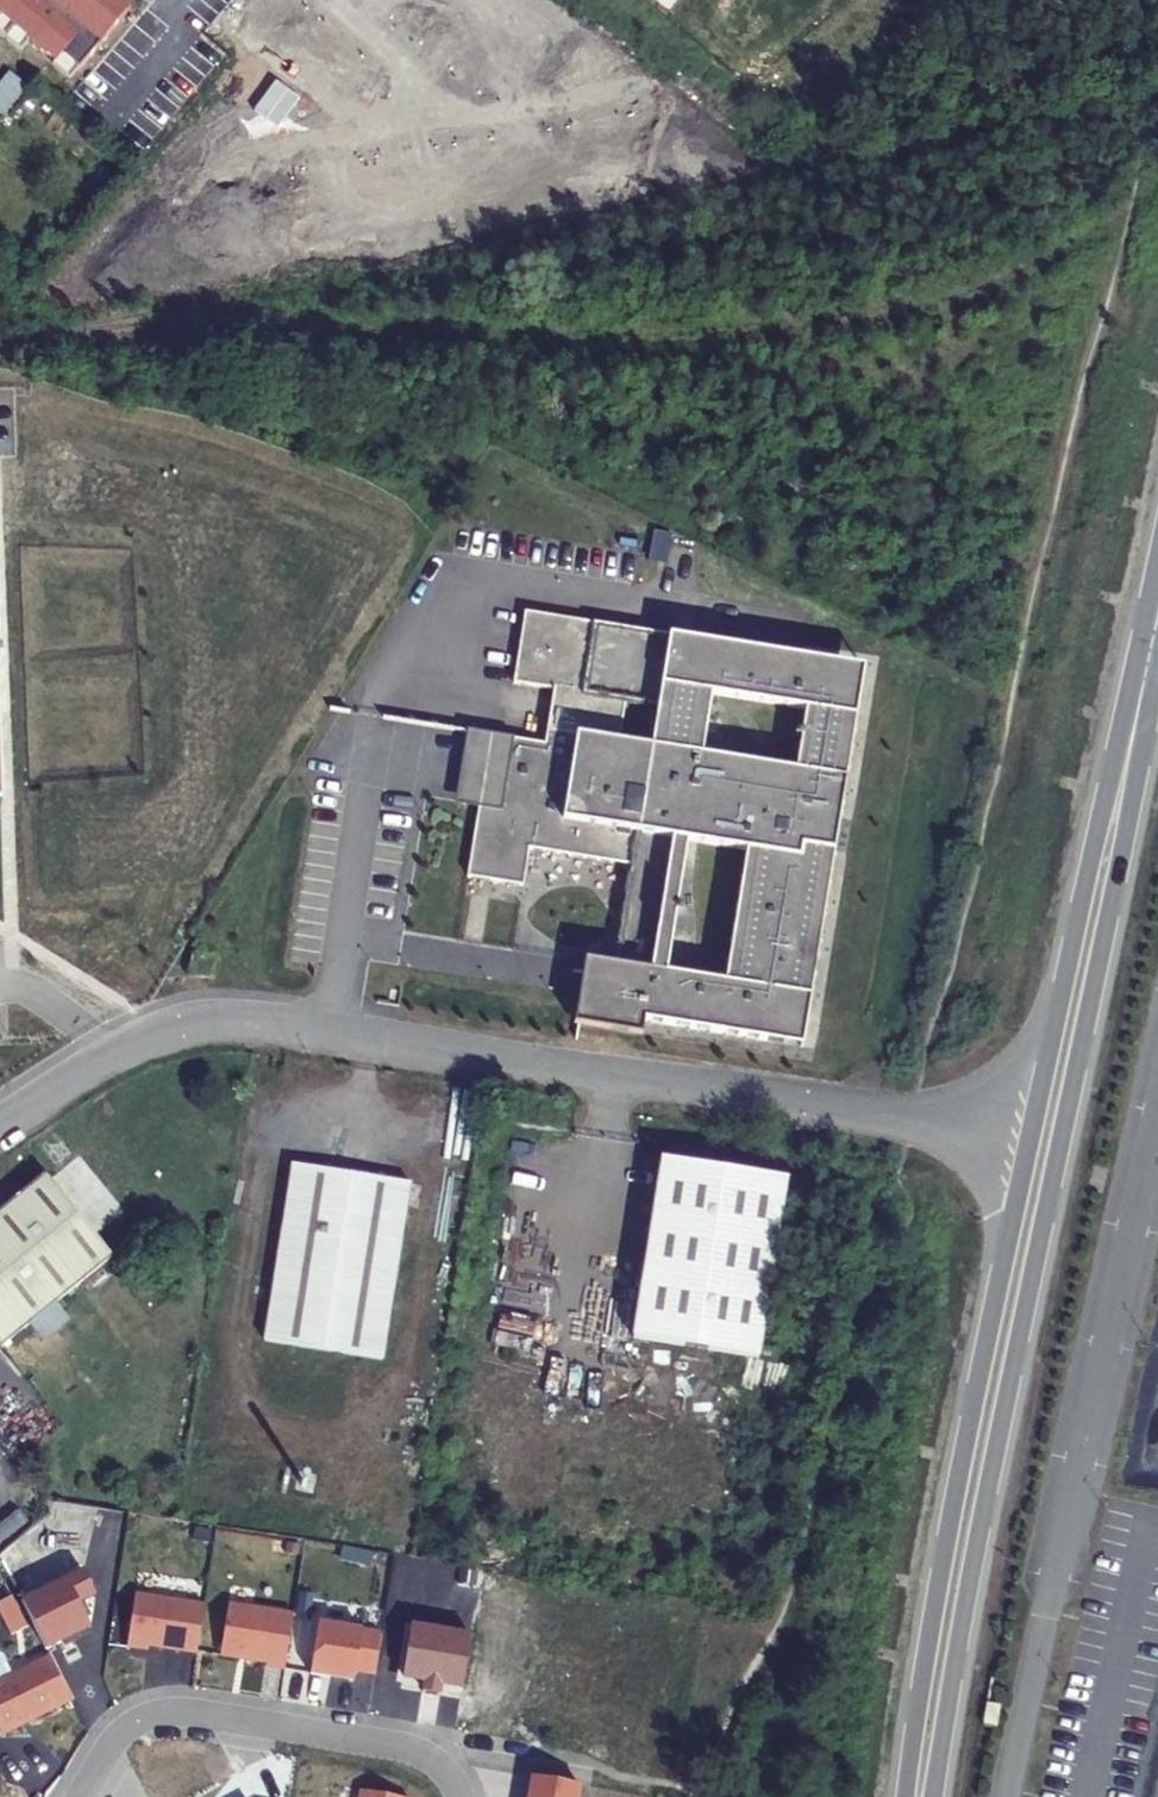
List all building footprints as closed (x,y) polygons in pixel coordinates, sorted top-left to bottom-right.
[(0,90),(0,122),(31,85),(14,73),(0,90)] [(801,1047),(863,666),(524,612),(513,683),(553,690),(544,743),(467,731),(456,796),(478,800),(465,877),(523,886),(529,849),(631,866),(616,955),(585,951),(576,1011),(801,1047)] [(633,1334),(758,1355),(791,1177),(665,1156),(633,1334)] [(413,1179),(295,1160),(266,1337),(384,1357),(413,1179)] [(0,1213),(0,1344),(3,1348),(115,1259),(48,1175),(0,1213)] [(988,1702),(984,1725),(997,1727),(1000,1704),(988,1702)]
